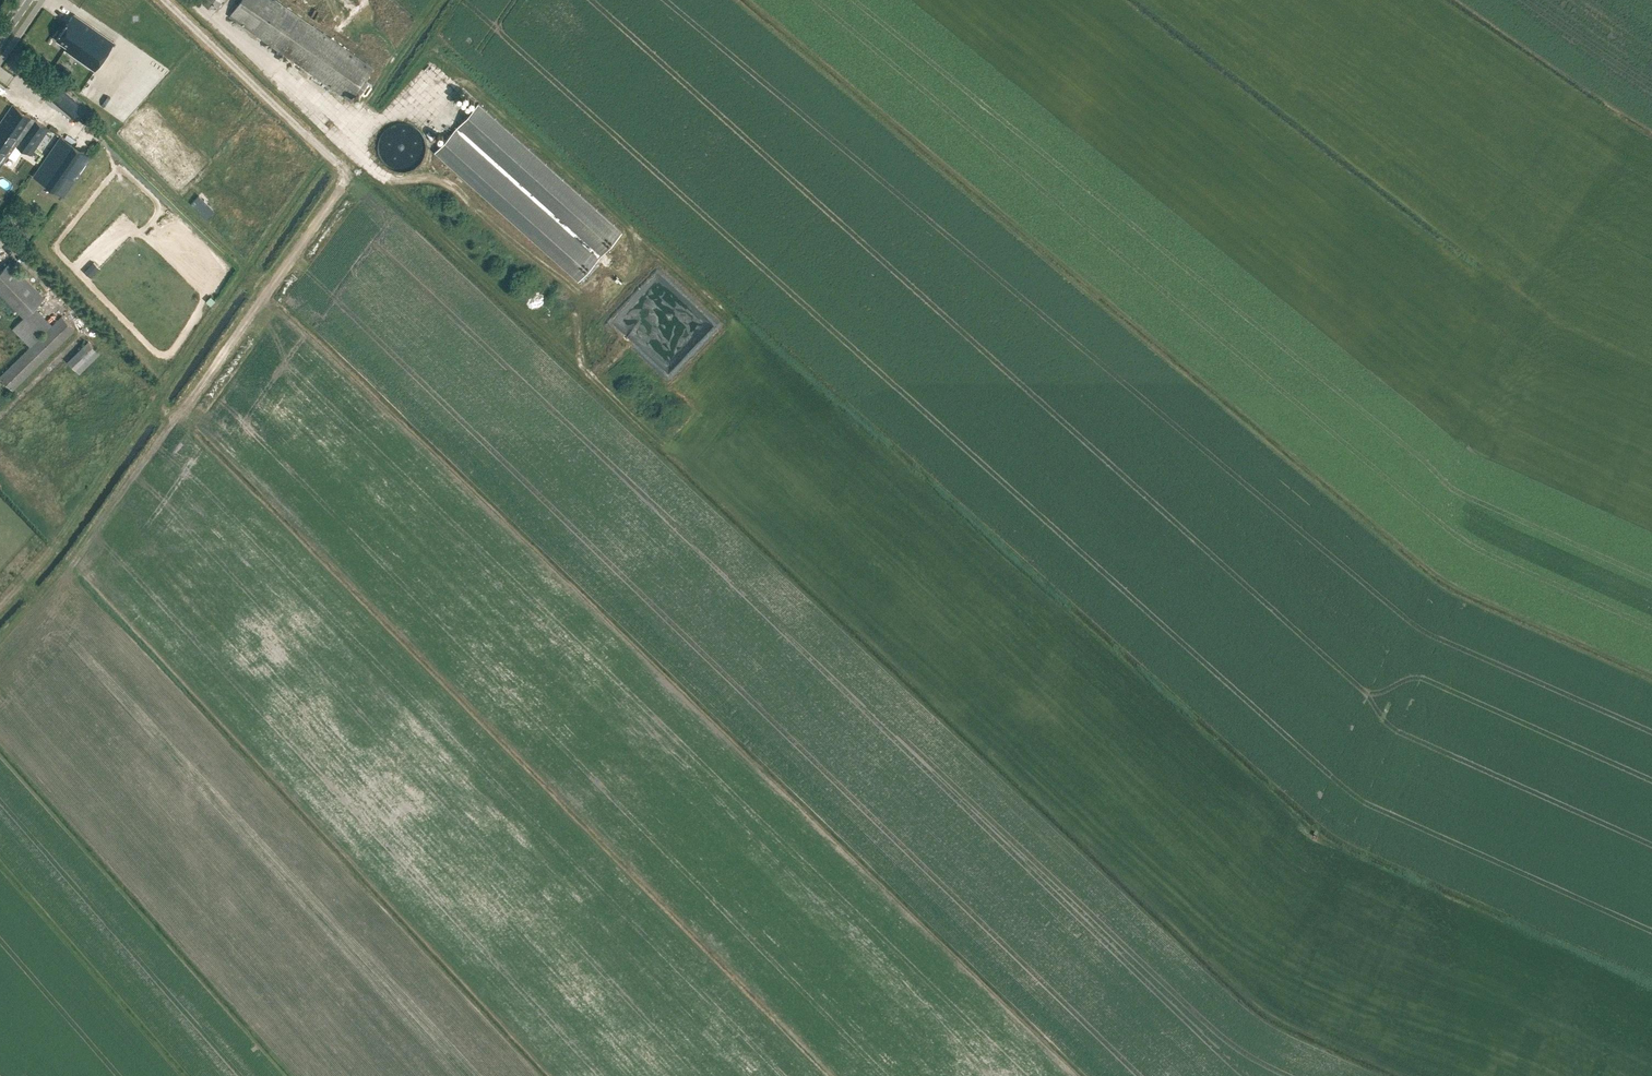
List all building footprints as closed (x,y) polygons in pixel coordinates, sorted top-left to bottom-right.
[(373,68),(275,0),(241,0),(230,17),(350,101),(373,68)] [(114,42),(73,14),(56,39),(67,46),(64,49),(95,70),(114,42)] [(73,123),(85,108),(58,88),(47,103),(73,123)] [(49,129),(13,104),(0,123),(0,168),(16,145),(31,155),(49,129)] [(577,280),(621,232),(478,104),(434,152),(577,280)] [(91,157),(61,136),(34,175),(64,196),(91,157)] [(380,138),(380,165),(403,165),(403,151),(416,151),(417,137),(408,137),(408,142),(402,142),(389,142),(389,138),(380,138)] [(190,202),(205,218),(214,209),(199,193),(190,202)] [(35,307),(45,297),(10,261),(0,271),(0,293),(24,317),(12,328),(31,346),(0,376),(0,377),(12,389),(75,329),(62,316),(53,325),(35,307)] [(536,292),(526,304),(535,312),(545,301),(536,292)] [(79,373),(99,353),(87,340),(67,360),(79,373)]
